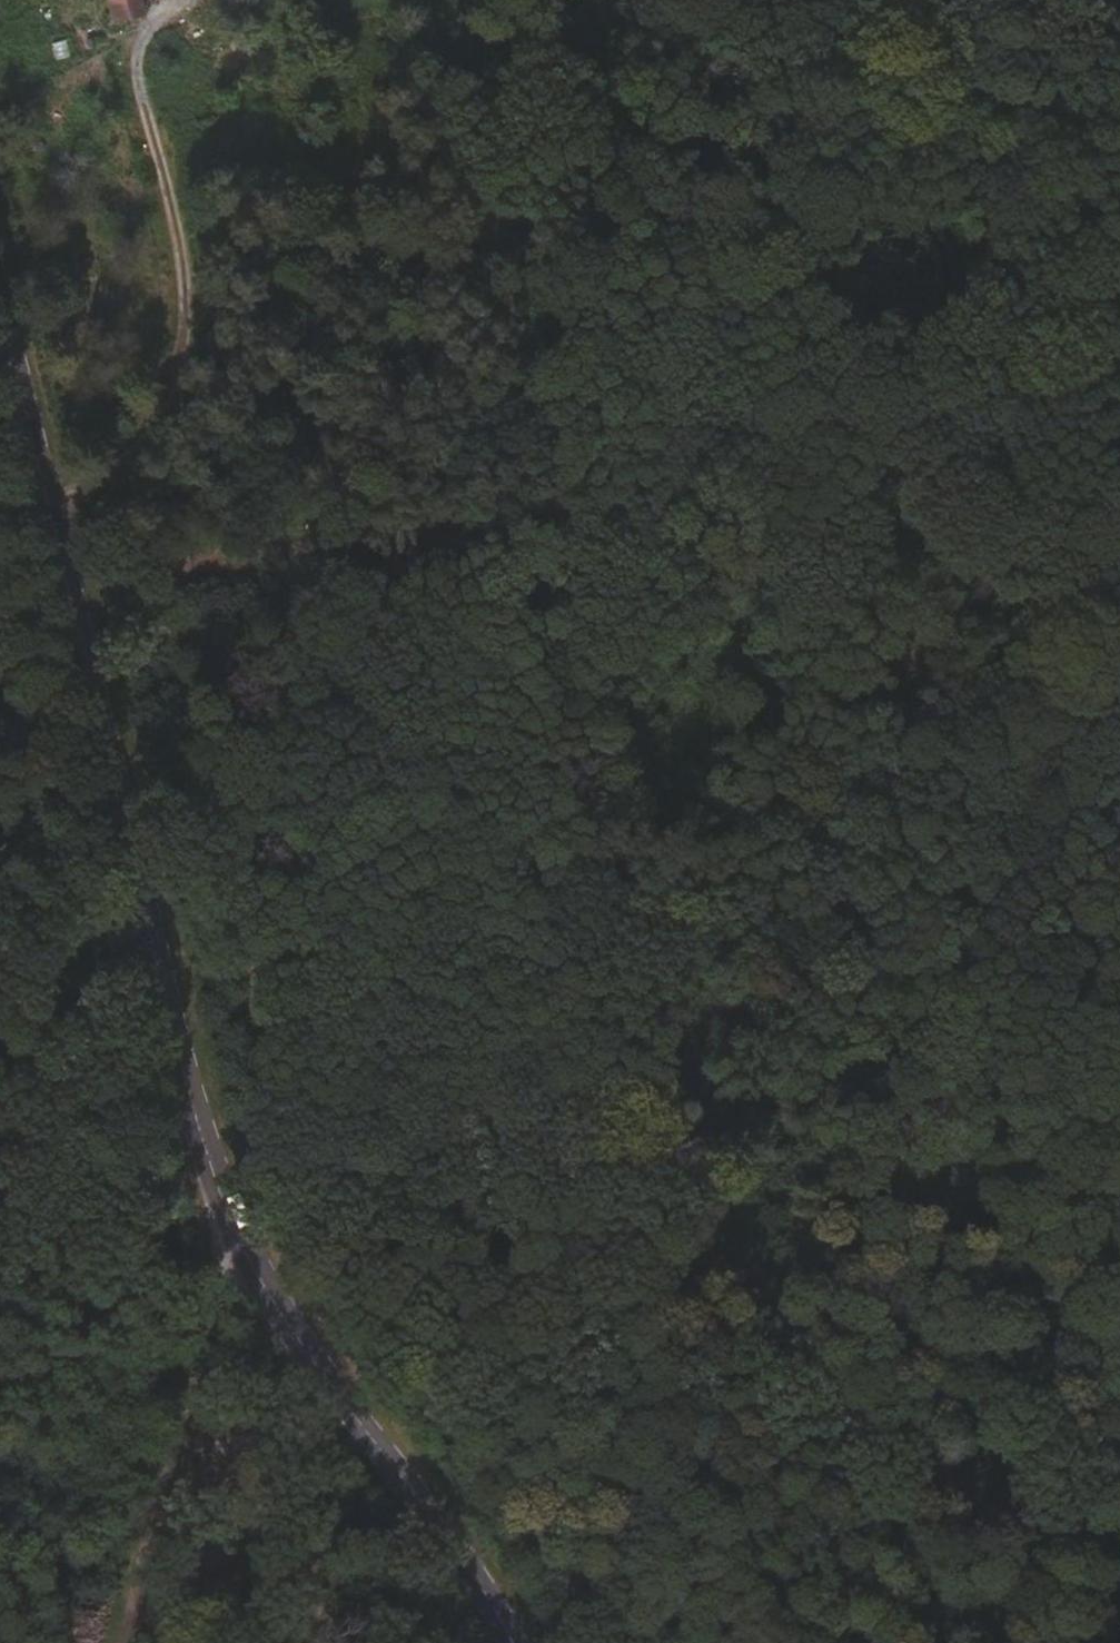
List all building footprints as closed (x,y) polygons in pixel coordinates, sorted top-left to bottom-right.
[(137,0),(104,0),(108,13),(139,5),(137,0)]
